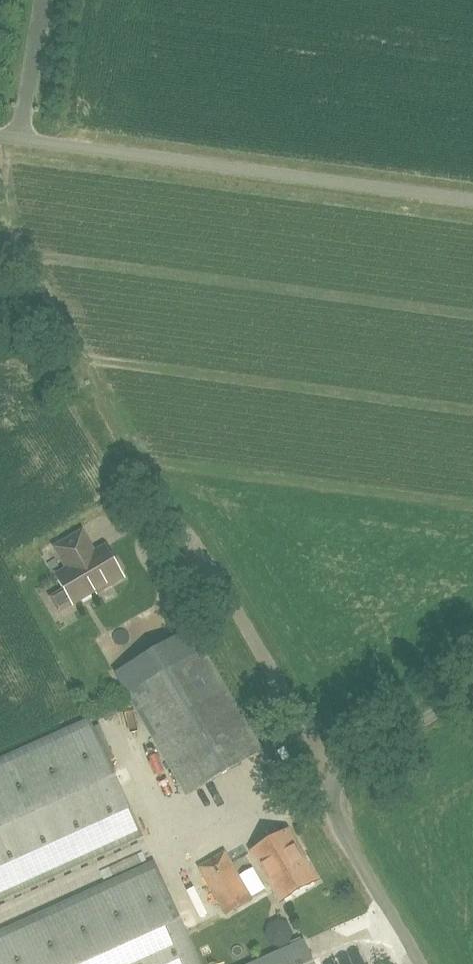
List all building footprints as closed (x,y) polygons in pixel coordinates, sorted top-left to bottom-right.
[(85,550),(90,547),(82,532),(56,548),(68,569),(57,575),(64,587),(49,596),(59,612),(97,590),(98,591),(122,577),(120,573),(120,569),(116,562),(112,561),(105,547),(89,557),(85,550)] [(191,629),(115,673),(125,690),(186,794),(261,750),(191,629)] [(142,835),(88,718),(0,759),(0,900),(142,835)] [(280,901),(317,880),(287,828),(250,849),(280,901)] [(225,915),(253,899),(225,850),(198,866),(225,915)] [(168,891),(154,860),(0,931),(0,963),(201,963),(168,891)] [(249,963),(314,963),(303,940),(249,963)]
